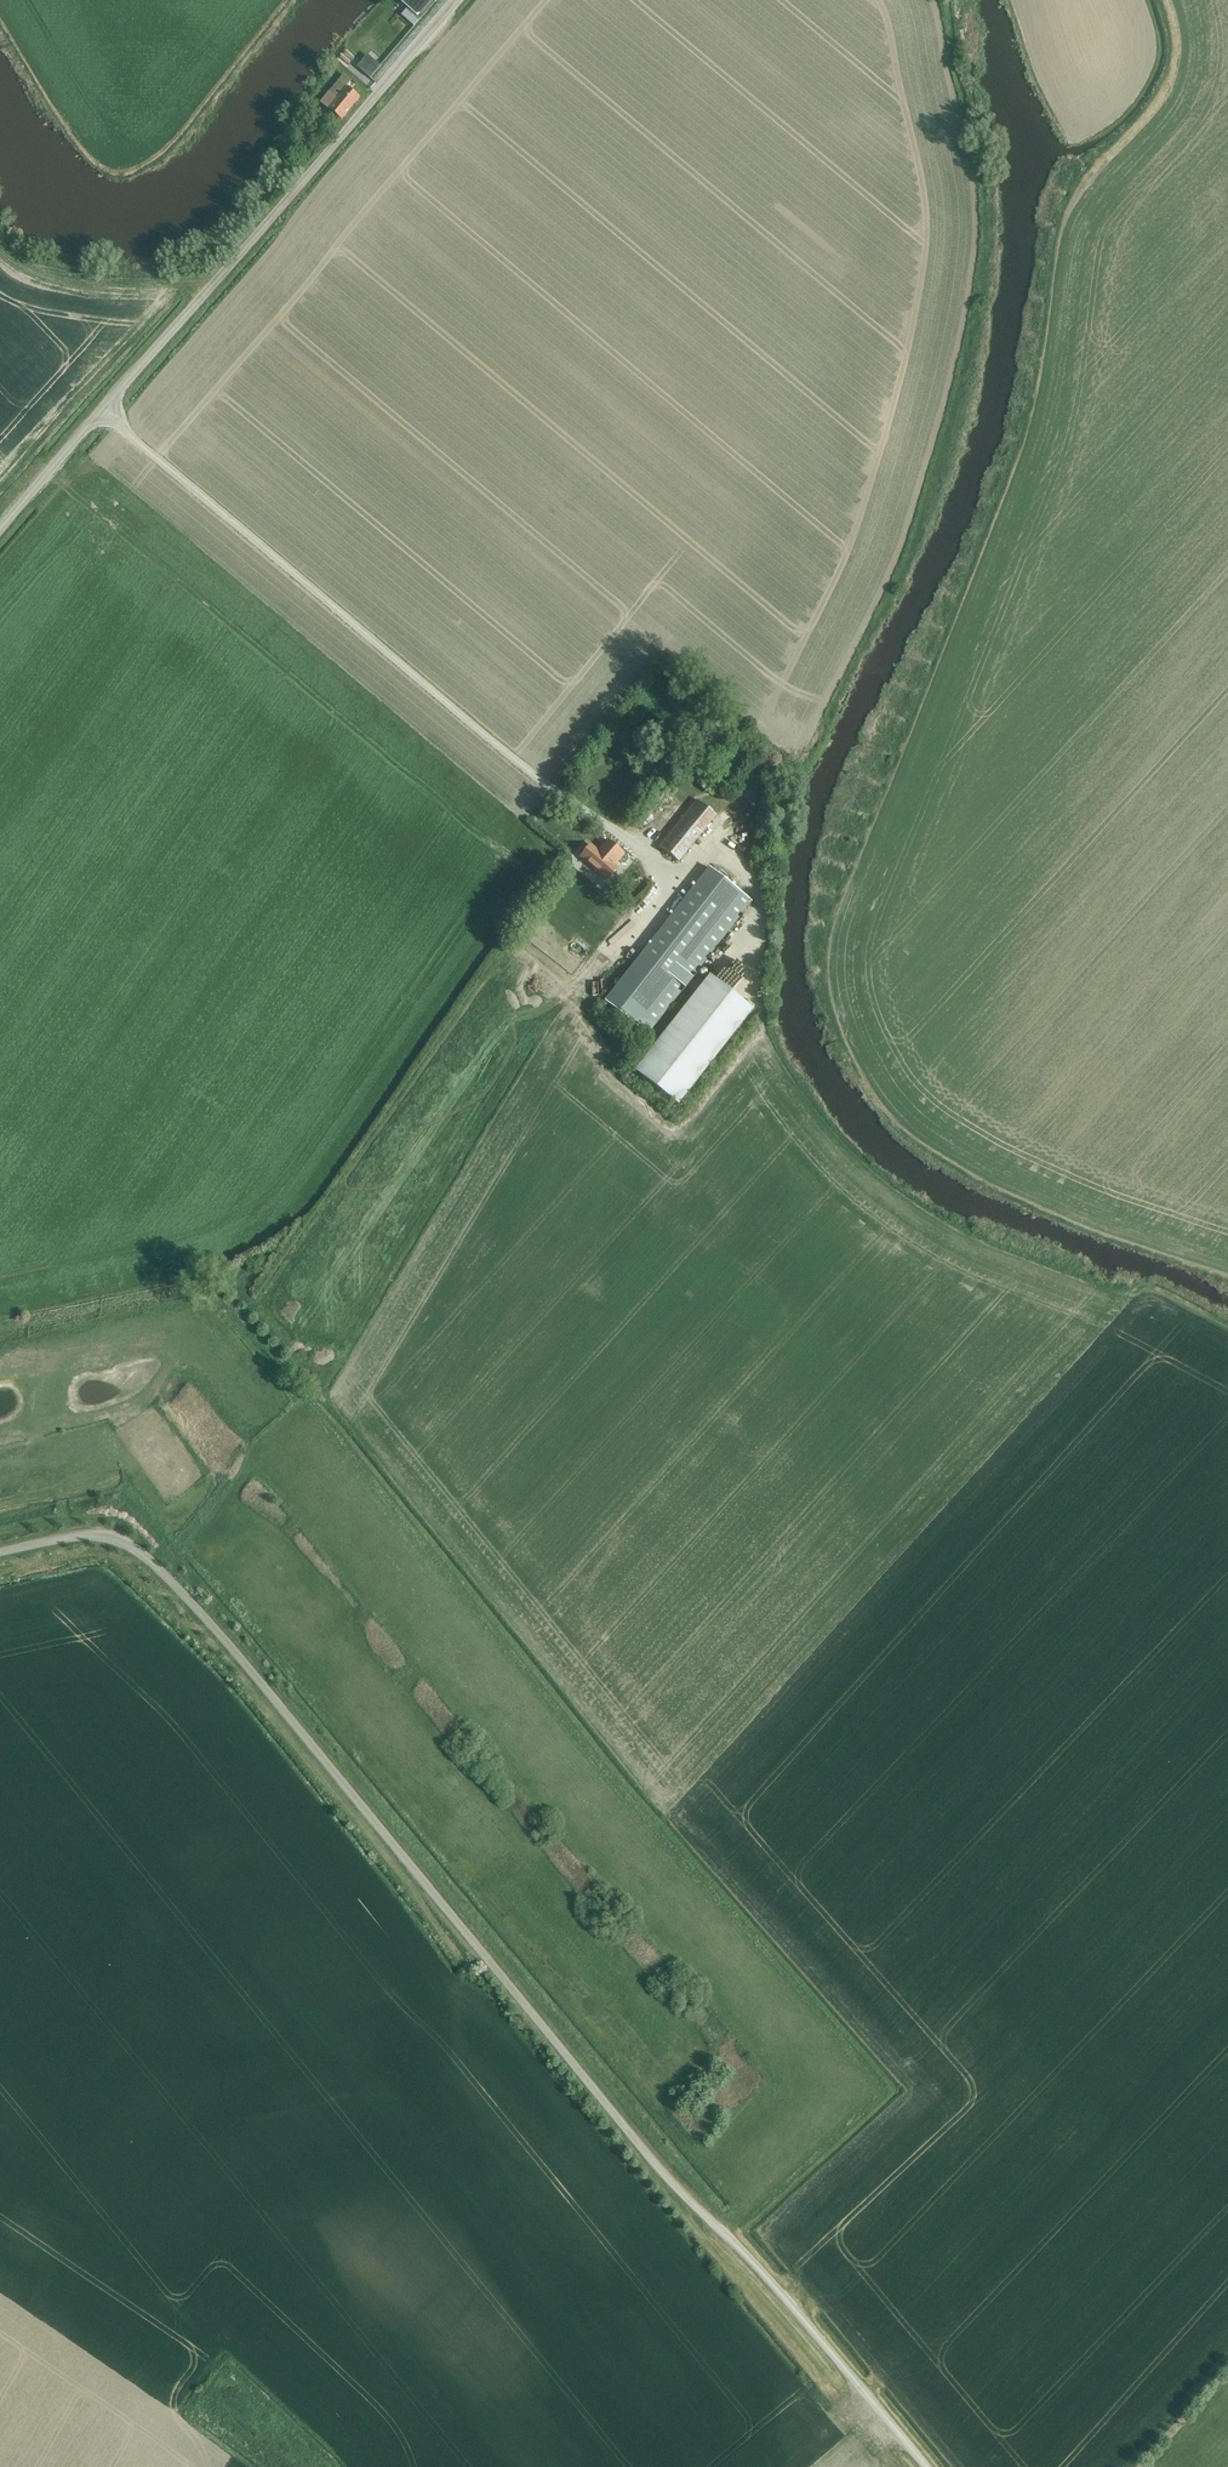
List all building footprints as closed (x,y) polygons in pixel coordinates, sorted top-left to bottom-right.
[(403,1),(421,16),(435,0),(404,0),(403,1)] [(342,59),(348,65),(354,59),(348,53),(342,59)] [(367,55),(357,67),(370,78),(380,65),(367,55)] [(340,121),(358,99),(346,88),(352,82),(343,75),(319,104),(340,121)] [(678,862),(716,816),(696,800),(659,846),(678,862)] [(609,875),(611,873),(616,867),(614,865),(623,854),(607,840),(598,851),(590,845),(583,854),(599,868),(597,870),(604,876),(607,873),(609,875)] [(709,867),(605,1001),(647,1035),(752,901),(709,867)] [(678,1105),(753,1010),(709,976),(634,1071),(678,1105)]
